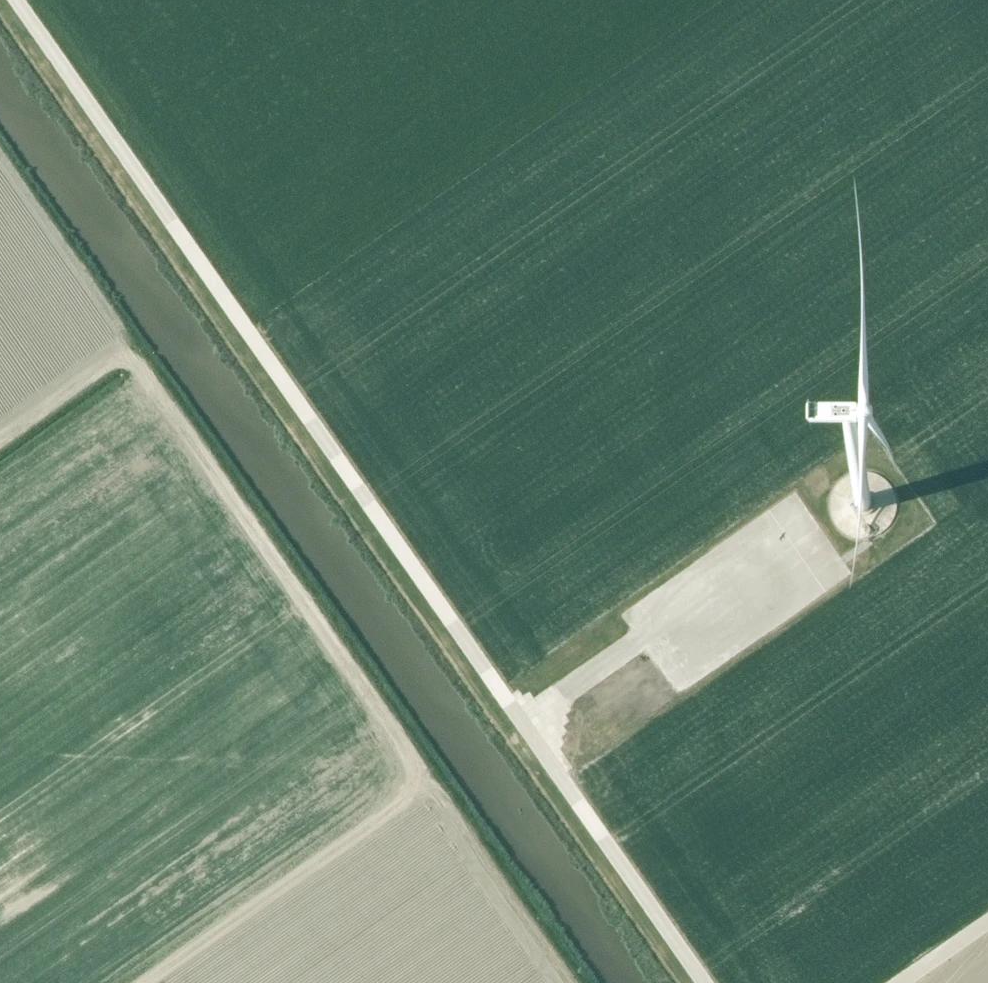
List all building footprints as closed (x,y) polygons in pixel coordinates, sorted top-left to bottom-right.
[(852,506),(852,507),(852,508),(852,509),(852,510),(853,511),(853,512),(854,513),(855,514),(856,515),(856,516),(857,516),(858,517),(859,517),(860,518),(861,518),(862,518),(863,519),(864,519),(865,519),(866,518),(867,518),(868,518),(869,517),(870,517),(871,516),(872,516),(872,515),(873,514),(874,514),(874,513),(875,512),(875,511),(876,510),(876,509),(876,508),(876,507),(876,506),(876,505),(876,504),(875,503),(875,502),(874,501),(874,500),(873,499),(872,498),(872,497),(871,497),(870,496),(869,496),(868,495),(867,495),(866,495),(865,495),(864,495),(863,495),(862,495),(861,495),(860,495),(859,496),(858,496),(857,497),(856,497),(856,498),(855,499),(854,500),(854,501),(853,502),(853,503),(852,504),(852,505),(852,506)]
